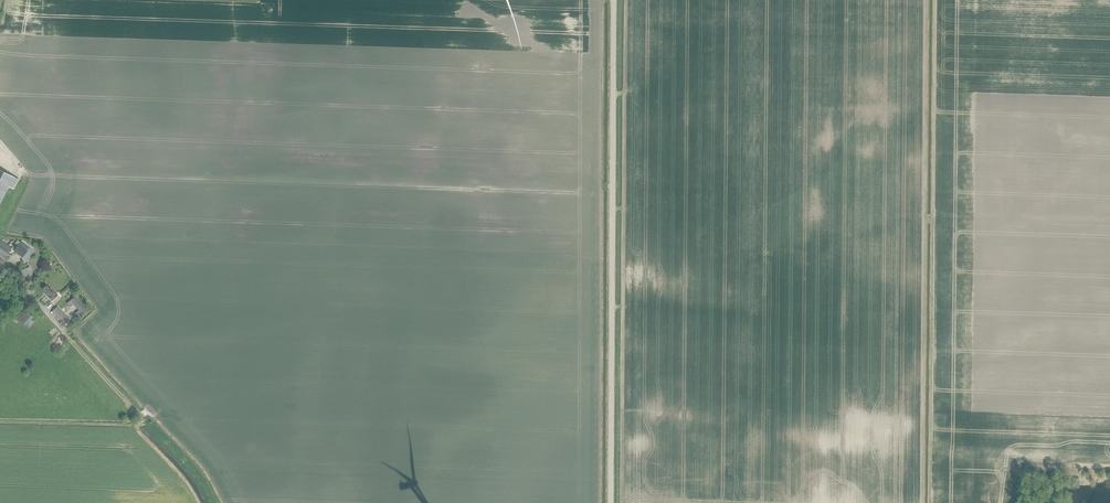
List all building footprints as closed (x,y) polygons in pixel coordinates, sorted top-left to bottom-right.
[(14,177),(0,170),(0,203),(14,177)] [(0,240),(0,255),(5,259),(12,249),(0,240)] [(30,248),(21,241),(13,251),(23,258),(30,248)] [(33,274),(29,266),(21,270),(24,278),(33,274)] [(50,287),(49,288),(46,285),(42,289),(45,292),(45,293),(52,301),(58,295),(50,287)] [(88,309),(78,295),(67,302),(70,306),(74,304),(78,310),(75,313),(78,317),(88,309)] [(70,319),(57,305),(51,311),(64,324),(70,319)] [(26,325),(32,319),(33,317),(30,314),(22,322),(26,326),(26,325)]
